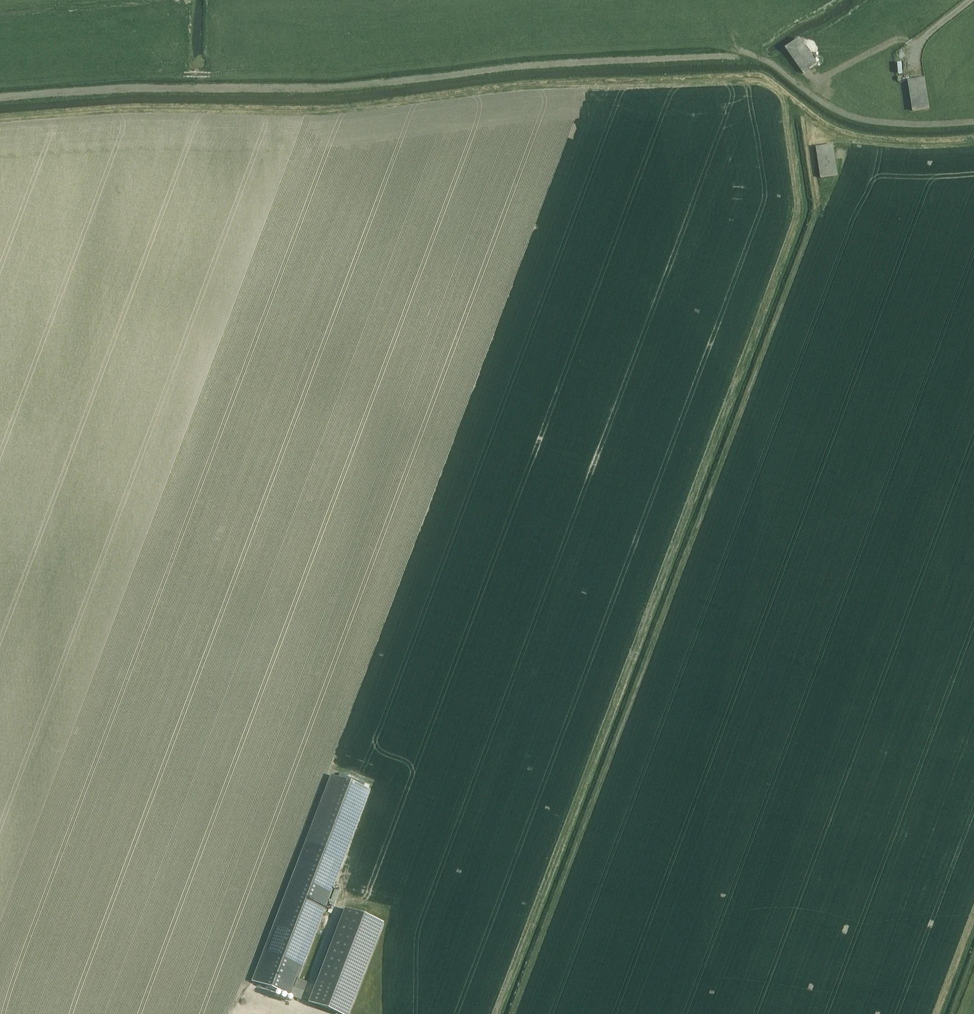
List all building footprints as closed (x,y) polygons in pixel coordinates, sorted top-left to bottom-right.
[(785,49),(804,74),(818,64),(799,39),(785,49)] [(908,81),(913,112),(930,109),(925,78),(908,81)] [(817,148),(822,180),(838,177),(833,145),(817,148)] [(371,790),(331,775),(252,981),(301,1000),(304,991),(295,987),(371,790)] [(345,909),(309,1003),(337,1013),(350,1013),(384,924),(345,909)]
